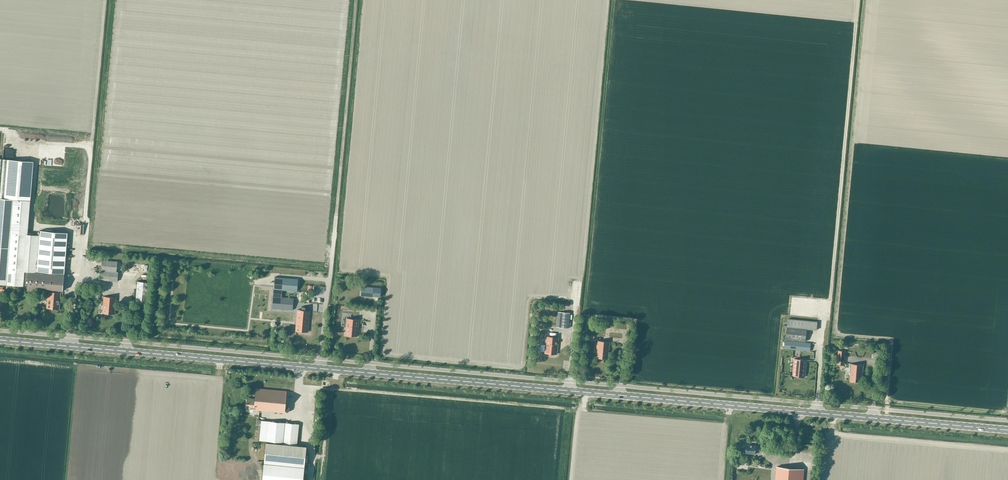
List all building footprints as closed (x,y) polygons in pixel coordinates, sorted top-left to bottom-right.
[(30,201),(31,201),(30,201),(33,162),(0,159),(0,199),(30,201)] [(23,286),(24,285),(28,286),(27,290),(27,291),(48,293),(47,308),(59,309),(60,301),(60,300),(59,300),(60,297),(60,296),(60,292),(60,290),(63,290),(64,275),(64,274),(67,233),(40,231),(40,235),(28,234),(30,201),(0,199),(0,284),(23,286)] [(101,260),(100,280),(117,282),(118,272),(123,273),(123,261),(101,260)] [(274,277),(272,308),(293,310),(293,299),(281,298),(282,290),(297,291),(298,279),(274,277)] [(135,301),(147,302),(150,282),(137,281),(135,301)] [(362,286),(361,296),(372,297),(372,296),(380,297),(381,288),(373,287),(362,286)] [(102,313),(114,315),(116,298),(104,296),(102,313)] [(319,305),(319,297),(303,296),(303,305),(319,305)] [(297,309),(295,331),(307,332),(309,310),(309,307),(301,306),(301,310),(297,309)] [(559,327),(568,328),(570,313),(560,312),(559,327)] [(359,319),(347,318),(345,335),(357,336),(359,319)] [(788,319),(786,339),(806,342),(807,329),(808,321),(789,319),(788,319)] [(544,353),(557,354),(558,337),(546,336),(544,353)] [(596,358),(608,359),(609,341),(597,341),(596,358)] [(785,341),(785,349),(797,350),(807,351),(807,343),(785,341)] [(837,364),(844,365),(846,351),(838,350),(837,364)] [(793,376),(805,376),(806,360),(794,359),(793,376)] [(850,381),(861,382),(863,365),(851,364),(850,381)] [(310,411),(313,388),(305,387),(302,410),(310,411)] [(246,399),(245,408),(254,409),(254,410),(284,413),(284,412),(286,391),(255,388),(255,399),(246,399)] [(261,420),(261,425),(259,441),(283,443),(283,444),(266,443),(262,479),(303,479),(306,447),(297,446),(299,424),(261,420)] [(755,445),(746,445),(745,454),(755,454),(755,451),(760,451),(760,446),(755,446),(755,445)] [(775,479),(803,479),(804,469),(776,466),(775,479)]
